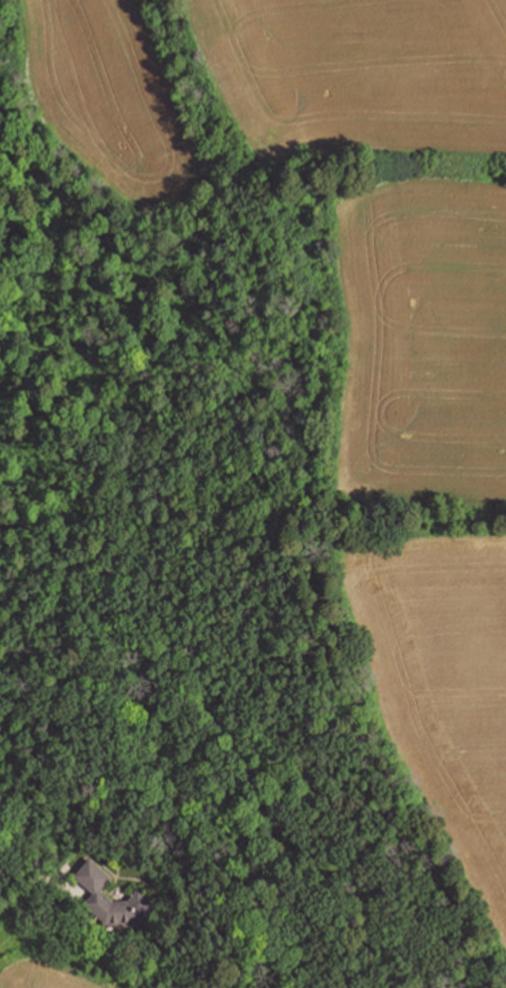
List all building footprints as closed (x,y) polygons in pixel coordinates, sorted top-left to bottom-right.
[(86,906),(125,939),(154,905),(136,890),(121,908),(103,893),(115,879),(93,861),(76,880),(95,896),(86,906)]
